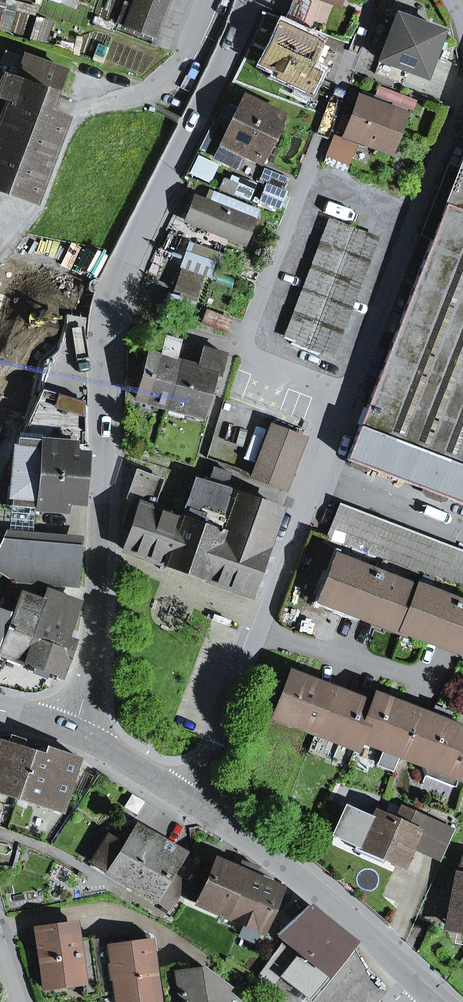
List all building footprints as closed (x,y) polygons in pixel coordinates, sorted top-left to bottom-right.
[(125,27),(154,38),(169,0),(135,0),(125,27)] [(311,0),(292,0),(284,20),(302,26),(311,0)] [(403,84),(408,70),(425,76),(441,32),(396,15),(375,74),(403,84)] [(299,79),(304,68),(316,44),(281,27),(264,62),(299,79)] [(318,74),(326,78),(338,54),(316,44),(304,68),(318,74)] [(18,69),(14,79),(53,93),(52,96),(57,97),(66,72),(6,49),(1,63),(18,69)] [(318,74),(304,68),(299,79),(296,85),(310,91),(318,74)] [(14,79),(3,75),(0,82),(0,98),(6,100),(14,79)] [(6,100),(0,117),(0,191),(33,203),(65,118),(46,111),(52,96),(53,93),(14,79),(6,100)] [(361,100),(372,104),(374,98),(363,94),(361,100)] [(361,100),(348,135),(389,150),(402,115),(385,109),(388,103),(374,98),(372,104),(361,100)] [(260,155),(277,119),(273,117),(270,113),(265,113),(244,103),(238,114),(226,108),(220,122),(232,128),(227,138),(225,137),(215,157),(236,167),(246,148),(260,155)] [(329,157),(348,164),(355,146),(336,138),(329,157)] [(347,460),(360,465),(462,504),(462,155),(347,460)] [(264,169),(259,181),(267,184),(283,191),(288,179),(264,169)] [(261,198),(279,206),(285,192),(283,191),(267,184),(261,198)] [(203,200),(216,206),(219,197),(206,192),(203,200)] [(253,220),(235,213),(239,205),(219,197),(216,206),(203,200),(195,197),(186,220),(244,243),(253,220)] [(235,213),(253,220),(256,212),(239,205),(235,213)] [(282,339),(333,359),(379,237),(328,218),(282,339)] [(202,276),(213,280),(218,266),(188,254),(182,269),(183,269),(202,276)] [(183,269),(175,291),(194,298),(202,276),(183,269)] [(206,310),(201,323),(226,332),(231,320),(206,310)] [(160,357),(174,361),(180,342),(165,337),(160,357)] [(214,372),(214,374),(219,376),(225,355),(203,348),(197,367),(214,372)] [(180,362),(174,361),(160,357),(149,354),(137,399),(167,407),(180,362)] [(214,372),(197,367),(180,362),(167,407),(202,417),(214,374),(214,372)] [(85,405),(85,401),(42,388),(41,392),(85,405)] [(20,439),(73,444),(86,445),(85,405),(41,392),(20,439)] [(271,427),(252,476),(282,487),(301,439),(271,427)] [(73,444),(20,439),(17,438),(16,447),(14,447),(12,472),(85,479),(87,454),(72,453),(73,444)] [(213,468),(207,485),(224,491),(230,474),(221,471),(213,468)] [(131,501),(151,508),(162,479),(136,470),(126,499),(131,501)] [(69,502),(83,503),(85,479),(12,472),(10,497),(12,497),(11,506),(35,508),(35,510),(68,512),(69,502)] [(182,519),(266,549),(280,509),(224,491),(207,485),(195,481),(181,519),(182,519)] [(165,564),(182,519),(181,519),(151,508),(131,501),(126,515),(136,518),(130,534),(124,550),(165,564)] [(33,534),(35,510),(35,508),(11,506),(2,505),(0,509),(0,548),(7,532),(33,534)] [(328,535),(443,579),(455,550),(339,506),(328,535)] [(121,530),(130,534),(136,518),(126,515),(121,530)] [(250,595),(266,549),(182,519),(165,564),(185,572),(239,591),(250,595)] [(0,548),(0,570),(16,580),(77,585),(80,547),(33,543),(33,534),(7,532),(0,548)] [(33,543),(80,547),(81,538),(33,534),(33,543)] [(462,587),(462,553),(455,550),(443,579),(462,587)] [(336,559),(321,598),(361,614),(377,575),(336,559)] [(361,614),(402,630),(403,627),(417,590),(377,575),(361,614)] [(417,590),(403,627),(442,643),(458,604),(417,588),(417,590)] [(65,623),(71,625),(79,603),(48,592),(43,605),(34,628),(22,662),(43,670),(41,675),(47,677),(49,672),(63,677),(75,641),(60,636),(65,623)] [(0,651),(0,653),(22,662),(34,628),(43,605),(21,596),(0,651)] [(458,604),(442,643),(462,651),(462,606),(458,604)] [(291,675),(275,716),(315,731),(331,691),(291,675)] [(331,691),(315,731),(356,747),(360,738),(371,706),(331,691)] [(384,747),(399,753),(416,713),(375,697),(371,706),(360,738),(384,747)] [(430,719),(416,713),(399,753),(419,761),(425,775),(442,770),(460,773),(462,766),(462,732),(446,725),(449,717),(433,711),(430,719)] [(18,795),(32,754),(20,750),(23,739),(13,736),(10,747),(0,743),(0,789),(18,795)] [(18,795),(61,810),(79,758),(47,747),(44,758),(32,754),(18,795)] [(399,753),(384,747),(378,762),(394,768),(399,753)] [(425,775),(455,787),(460,773),(442,770),(425,775)] [(417,832),(420,834),(427,819),(402,808),(396,821),(375,812),(368,830),(374,833),(366,851),(402,866),(410,848),(417,832)] [(410,848),(437,861),(451,830),(427,819),(420,834),(417,832),(410,848)] [(93,862),(135,888),(163,842),(136,826),(123,846),(101,831),(87,852),(96,858),(93,862)] [(360,848),(366,851),(374,833),(368,830),(360,848)] [(185,855),(163,842),(135,888),(169,910),(185,884),(171,875),(185,855)] [(445,924),(462,928),(462,857),(451,889),(445,924)] [(243,873),(246,874),(249,865),(241,862),(238,871),(216,861),(208,879),(196,874),(186,899),(224,915),(243,873)] [(258,869),(249,865),(246,874),(243,873),(224,915),(261,931),(280,888),(254,877),(258,869)] [(284,940),(327,974),(352,943),(308,907),(279,935),(284,940)] [(83,975),(79,948),(78,942),(75,923),(35,929),(44,988),(65,985),(64,978),(81,976),(83,975)] [(109,946),(115,994),(116,1001),(138,1001),(138,997),(157,994),(150,940),(130,943),(129,935),(118,937),(119,945),(109,946)] [(109,946),(119,945),(118,937),(78,942),(79,948),(94,946),(109,944),(109,946)] [(327,974),(284,940),(254,982),(269,994),(282,978),(308,998),(327,974)] [(109,946),(109,944),(94,946),(101,996),(115,994),(109,946)] [(83,975),(81,976),(82,983),(85,998),(101,996),(94,946),(79,948),(83,975)] [(178,972),(203,969),(195,963),(161,967),(161,972),(178,970),(178,972)] [(178,972),(176,973),(180,1001),(238,1001),(225,992),(228,988),(203,969),(178,972)] [(176,973),(178,972),(178,970),(161,972),(165,1001),(180,1001),(176,973)] [(65,985),(82,983),(81,976),(64,978),(65,985)]
